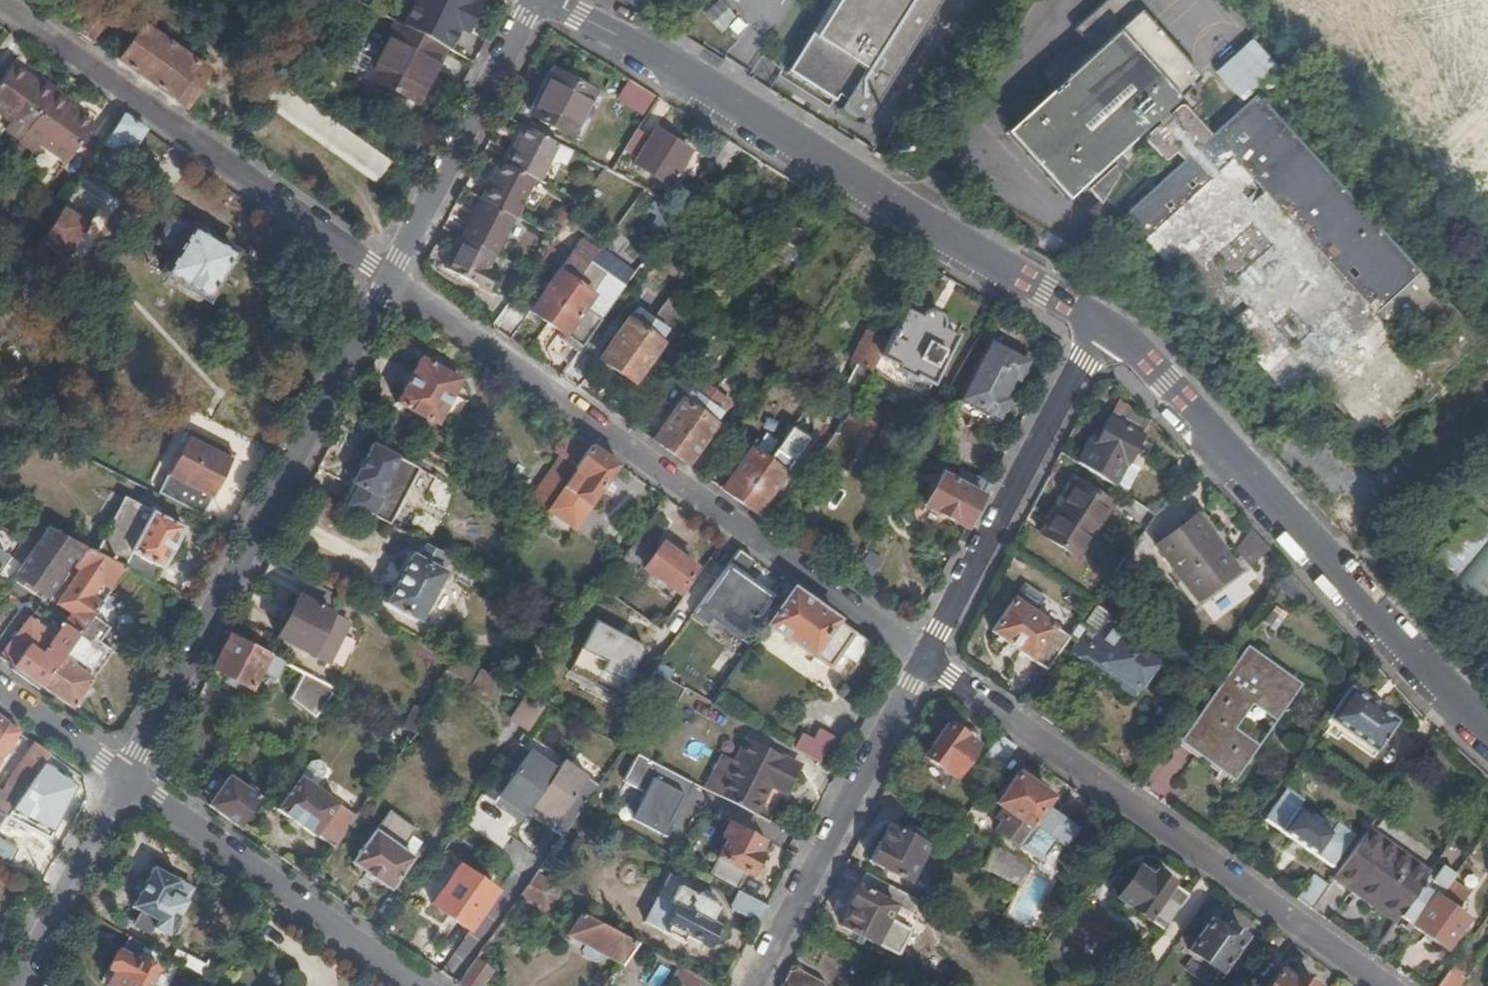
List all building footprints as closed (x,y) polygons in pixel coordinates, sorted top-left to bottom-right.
[(69,27),(91,43),(106,23),(109,25),(122,8),(113,0),(111,0),(89,0),(69,27)] [(721,34),(739,18),(722,0),(718,0),(703,14),(721,34)] [(815,34),(813,33),(811,31),(786,70),(788,71),(832,100),(837,94),(843,98),(837,107),(841,110),(843,107),(859,117),(857,120),(862,123),(924,25),(927,20),(940,0),(836,0),(815,34)] [(1179,106),(1170,97),(1197,73),(1130,0),(1095,0),(1070,24),(1090,46),(1002,127),(1064,195),(1138,127),(1146,136),(1179,106)] [(416,101),(445,47),(396,22),(368,75),(416,101)] [(145,81),(169,43),(143,25),(116,61),(145,81)] [(1242,102),(1279,69),(1252,39),(1215,72),(1242,102)] [(169,43),(145,81),(186,110),(211,73),(169,43)] [(54,90),(38,80),(35,85),(25,78),(26,77),(9,66),(0,80),(0,116),(9,122),(4,130),(18,140),(52,93),(54,90)] [(530,114),(579,138),(601,95),(553,70),(530,114)] [(640,115),(653,96),(628,80),(616,100),(640,115)] [(262,103),(375,183),(390,161),(276,81),(262,103)] [(18,140),(17,142),(31,152),(37,144),(63,162),(89,124),(62,108),(66,102),(52,93),(18,140)] [(1308,375),(1368,442),(1481,339),(1257,94),(1212,135),(1185,106),(1179,106),(1146,136),(1147,142),(1163,159),(1169,159),(1177,153),(1184,160),(1127,214),(1146,237),(1144,239),(1286,394),(1308,375)] [(121,113),(103,145),(125,160),(145,131),(121,113)] [(9,122),(0,116),(0,133),(1,134),(4,130),(9,122)] [(480,199),(514,217),(534,180),(539,181),(559,144),(524,126),(505,163),(501,161),(480,199)] [(651,137),(637,129),(623,150),(637,158),(633,163),(668,184),(689,151),(657,129),(651,137)] [(912,135),(907,147),(915,150),(921,138),(912,135)] [(63,162),(37,144),(31,152),(27,158),(53,176),(63,162)] [(390,161),(375,183),(393,194),(407,174),(390,161)] [(480,199),(475,197),(437,271),(485,298),(488,293),(443,269),(480,199)] [(514,218),(514,217),(480,199),(443,269),(488,293),(497,277),(484,269),(496,250),(514,218)] [(63,207),(39,243),(66,261),(83,227),(86,222),(63,207)] [(172,260),(163,275),(205,301),(215,284),(218,286),(235,259),(231,256),(233,252),(174,218),(160,241),(169,248),(165,255),(172,260)] [(530,310),(546,322),(590,260),(575,249),(530,310)] [(590,260),(546,322),(564,334),(582,346),(600,320),(582,307),(606,272),(590,260)] [(599,359),(615,370),(651,319),(635,307),(599,359)] [(922,317),(903,308),(892,328),(888,337),(878,357),(932,383),(957,335),(935,323),(935,318),(930,314),(926,314),(922,317)] [(651,319),(615,370),(632,382),(662,340),(659,338),(665,330),(651,319)] [(888,337),(892,328),(880,322),(875,331),(888,337)] [(852,409),(878,357),(888,337),(875,331),(873,335),(867,332),(852,358),(858,362),(837,402),(852,409)] [(560,339),(578,352),(582,346),(564,334),(560,339)] [(960,401),(998,421),(1010,400),(1006,398),(1015,380),(1019,382),(1028,362),(991,343),(960,401)] [(395,402),(435,424),(458,379),(420,358),(395,402)] [(697,378),(691,385),(707,396),(712,388),(697,378)] [(653,438),(670,451),(707,396),(691,385),(690,384),(653,438)] [(670,451),(687,463),(729,401),(712,388),(707,396),(670,451)] [(1115,403),(1108,418),(1141,436),(1147,422),(1115,403)] [(863,444),(875,424),(851,411),(816,459),(846,469),(860,443),(863,444)] [(1088,443),(1077,463),(1123,494),(1136,468),(1128,463),(1141,436),(1108,418),(1094,446),(1088,443)] [(562,457),(527,503),(544,512),(546,508),(548,506),(592,445),(568,428),(553,450),(562,457)] [(155,495),(198,518),(229,460),(185,436),(155,495)] [(372,444),(352,484),(353,485),(343,502),(362,512),(389,527),(398,509),(418,468),(372,444)] [(618,463),(592,445),(548,506),(576,524),(618,463)] [(723,488),(755,511),(791,462),(777,450),(767,462),(749,450),(723,488)] [(924,505),(966,527),(989,483),(974,476),(969,487),(942,472),(924,505)] [(1042,536),(1076,558),(1112,505),(1078,482),(1042,536)] [(145,579),(154,583),(182,528),(124,497),(96,552),(124,568),(145,579)] [(548,506),(546,508),(573,528),(576,524),(548,506)] [(1487,606),(1487,518),(1476,508),(1433,562),(1487,606)] [(668,523),(654,513),(628,549),(615,566),(631,577),(651,549),(649,547),(668,523)] [(47,526),(36,520),(14,553),(24,560),(47,526)] [(1158,554),(1205,607),(1242,573),(1194,520),(1158,554)] [(13,576),(43,597),(46,598),(83,546),(47,526),(24,560),(20,566),(13,576)] [(1269,550),(1250,529),(1236,549),(1251,565),(1269,550)] [(643,568),(678,593),(696,567),(661,543),(643,568)] [(400,578),(388,602),(418,619),(450,559),(423,545),(417,556),(413,554),(400,578)] [(83,546),(46,598),(55,604),(68,614),(64,621),(79,631),(93,612),(108,591),(124,568),(96,552),(83,546)] [(874,576),(883,560),(867,551),(858,567),(874,576)] [(8,584),(13,576),(20,566),(0,552),(0,579),(8,584)] [(773,593),(726,561),(696,603),(743,636),(773,593)] [(124,568),(108,591),(127,602),(145,579),(124,568)] [(1287,568),(1274,587),(1309,611),(1317,602),(1287,568)] [(336,594),(307,579),(299,595),(297,595),(276,637),(328,664),(349,622),(328,611),(336,594)] [(869,642),(792,587),(768,623),(829,667),(841,652),(855,661),(869,642)] [(1032,659),(1047,669),(1057,656),(1070,638),(1054,627),(1014,598),(991,631),(1032,659)] [(1079,653),(1129,688),(1135,680),(1138,682),(1147,670),(1144,667),(1150,659),(1141,652),(1145,647),(1136,640),(1132,645),(1118,634),(1122,628),(1123,619),(1115,613),(1110,618),(1097,609),(1083,627),(1085,629),(1076,643),(1070,654),(1075,658),(1079,653)] [(79,631),(42,685),(72,706),(91,679),(79,668),(110,625),(93,612),(79,631)] [(31,617),(1,656),(42,685),(79,631),(64,621),(54,635),(31,617)] [(646,646),(592,619),(567,669),(620,696),(646,646)] [(229,634),(212,667),(250,689),(261,670),(274,677),(283,662),(229,634)] [(1180,742),(1233,780),(1299,685),(1246,646),(1180,742)] [(1023,703),(1037,713),(1071,668),(1057,656),(1047,669),(1023,703)] [(446,671),(471,684),(478,670),(453,657),(446,671)] [(494,699),(503,683),(478,670),(471,684),(470,686),(494,699)] [(684,689),(654,671),(645,687),(639,700),(668,717),(676,704),(684,689)] [(288,700),(314,721),(336,690),(302,672),(288,700)] [(1350,687),(1327,720),(1376,755),(1399,723),(1350,687)] [(510,721),(526,732),(545,705),(536,700),(528,696),(510,721)] [(0,730),(0,762),(20,734),(5,723),(0,730)] [(925,757),(953,777),(975,745),(947,724),(925,757)] [(1014,747),(998,736),(982,759),(999,770),(1014,747)] [(705,788),(769,822),(800,765),(746,739),(734,761),(723,757),(705,788)] [(561,836),(582,808),(598,785),(562,760),(556,767),(519,742),(483,793),(493,799),(498,793),(524,811),(529,806),(554,823),(550,829),(561,836)] [(49,754),(34,743),(0,792),(0,821),(49,754)] [(206,805),(238,828),(257,802),(291,752),(279,746),(249,790),(229,775),(206,805)] [(694,783),(636,753),(623,779),(644,790),(629,819),(666,837),(694,783)] [(309,763),(299,777),(316,788),(326,774),(324,767),(316,761),(309,763)] [(995,829),(1038,860),(1057,832),(1035,816),(1040,809),(1049,795),(1017,772),(996,801),(1004,807),(998,815),(1002,819),(995,829)] [(315,834),(335,847),(356,815),(316,788),(299,777),(277,809),(314,836),(315,834)] [(1265,819),(1332,866),(1352,836),(1337,824),(1329,834),(1296,811),(1302,801),(1286,789),(1265,819)] [(524,811),(550,829),(554,823),(529,806),(524,811)] [(1046,813),(1040,809),(1035,816),(1057,832),(1038,860),(1048,868),(1077,828),(1049,808),(1046,813)] [(353,862),(390,887),(412,856),(402,849),(412,835),(416,829),(391,811),(353,862)] [(757,850),(762,841),(726,821),(719,834),(726,838),(708,871),(737,887),(745,873),(749,874),(760,852),(757,850)] [(868,860),(907,880),(929,839),(909,828),(906,834),(890,825),(881,842),(878,840),(868,860)] [(1396,920),(1399,916),(1426,876),(1395,853),(1366,831),(1334,877),(1396,920)] [(402,849),(412,856),(422,841),(412,835),(402,849)] [(1029,865),(997,847),(986,871),(1018,886),(1029,865)] [(430,903),(470,932),(498,892),(458,863),(430,903)] [(1399,916),(1413,926),(1437,891),(1441,894),(1455,875),(1442,865),(1437,871),(1432,869),(1426,876),(1399,916)] [(1173,915),(1188,895),(1153,870),(1149,875),(1136,866),(1116,896),(1145,918),(1156,904),(1173,915)] [(175,918),(190,890),(152,869),(132,907),(137,910),(130,923),(151,934),(153,929),(166,936),(170,931),(172,932),(179,921),(175,918)] [(915,900),(863,872),(847,903),(850,905),(840,927),(894,956),(907,933),(885,920),(892,907),(909,914),(915,900)] [(526,886),(552,900),(557,892),(554,885),(534,874),(526,886)] [(1297,898),(1311,909),(1328,885),(1313,875),(1297,898)] [(685,934),(705,944),(715,923),(709,920),(716,905),(712,902),(713,898),(705,893),(702,897),(666,878),(645,920),(681,941),(685,934)] [(526,886),(519,895),(540,908),(549,907),(552,900),(526,886)] [(732,909),(757,922),(766,905),(737,889),(729,905),(732,909)] [(1437,891),(1413,926),(1445,949),(1465,920),(1453,910),(1456,905),(1441,894),(1437,891)] [(604,955),(622,964),(637,945),(621,936),(582,916),(567,936),(585,945),(584,953),(598,961),(602,958),(604,955)] [(1246,972),(1262,949),(1225,922),(1219,929),(1207,921),(1188,949),(1219,972),(1228,959),(1246,972)] [(129,937),(125,948),(118,945),(105,969),(112,973),(106,985),(109,985),(147,985),(163,956),(129,937)] [(843,956),(825,947),(818,960),(836,969),(843,956)] [(173,961),(183,966),(189,957),(179,951),(173,961)] [(204,977),(209,967),(189,957),(183,966),(204,977)] [(461,985),(482,985),(493,970),(476,957),(457,983),(461,985)] [(1464,980),(1461,977),(1464,963),(1457,958),(1437,985),(1460,985),(1464,980)] [(703,980),(679,966),(671,979),(682,985),(699,985),(703,980)] [(782,985),(826,985),(792,967),(782,985)] [(1296,972),(1291,978),(1278,969),(1266,985),(1315,985),(1296,972)]
